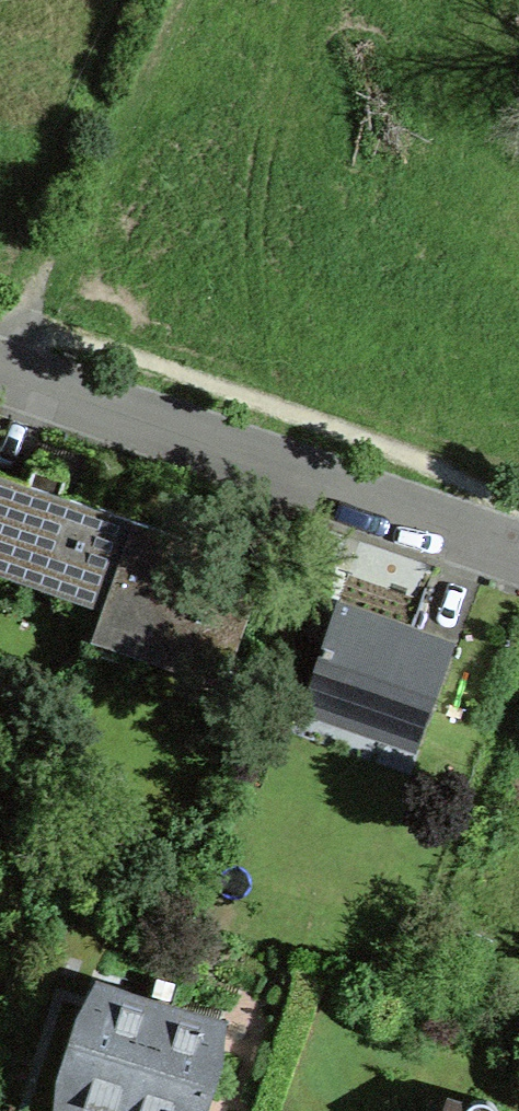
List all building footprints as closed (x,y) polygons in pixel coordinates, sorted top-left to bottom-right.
[(134,520),(0,473),(0,555),(108,593),(134,520)] [(152,561),(163,530),(134,520),(108,593),(97,624),(227,670),(228,668),(254,597),(152,561)] [(451,643),(337,602),(306,691),(419,731),(451,643)] [(101,1110),(125,1110),(159,1001),(101,982),(90,1016),(78,1012),(58,1075),(71,1080),(64,1099),(101,1110)] [(159,1001),(125,1110),(203,1110),(220,1057),(207,1053),(218,1019),(159,1001)] [(496,1109),(492,1103),(486,1100),(479,1099),(473,1101),(467,1105),(464,1110),(497,1110),(496,1109)]
